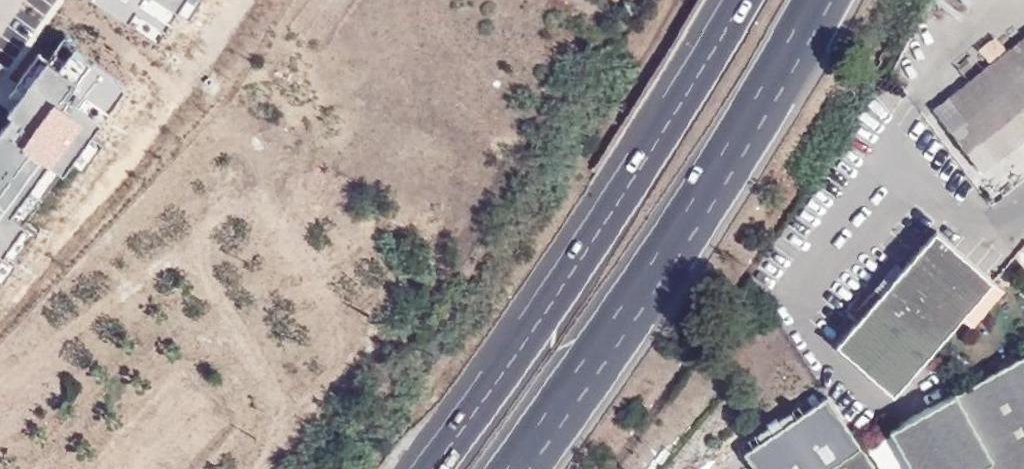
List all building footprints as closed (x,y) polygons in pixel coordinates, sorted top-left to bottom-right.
[(949,96),(997,156),(1023,134),(1023,37),(949,96)] [(1023,174),(1023,146),(980,179),(993,197),(1023,174)] [(992,281),(936,229),(833,340),(889,392),(992,281)] [(1018,357),(884,426),(907,468),(970,468),(979,464),(981,468),(1023,468),(1023,354),(1018,357)] [(753,468),(873,468),(855,442),(822,392),(739,448),(753,468)]
